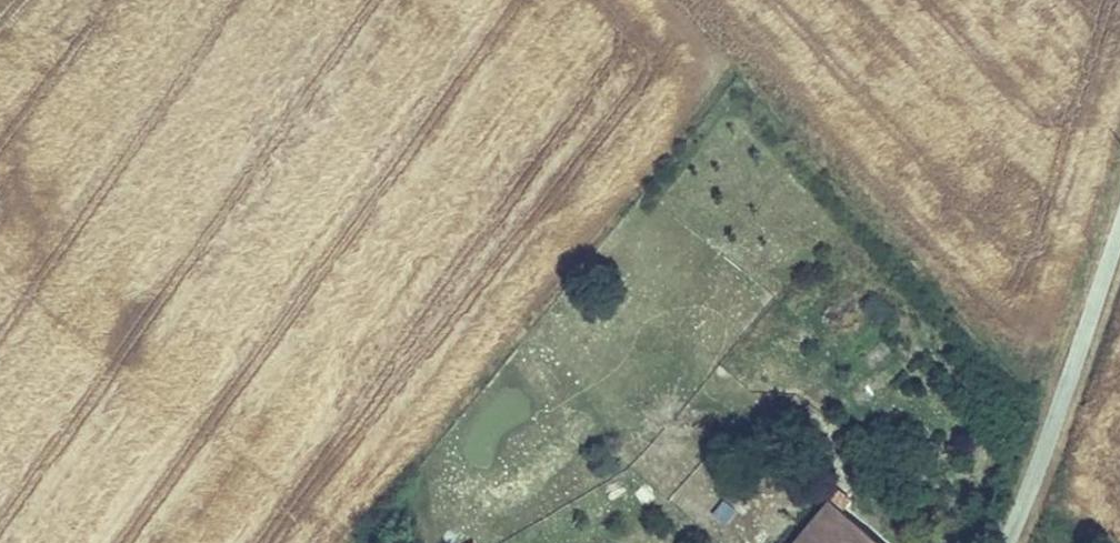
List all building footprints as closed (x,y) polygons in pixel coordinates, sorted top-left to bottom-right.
[(794,542),(871,542),(837,513),(844,505),(834,498),(794,542)]
